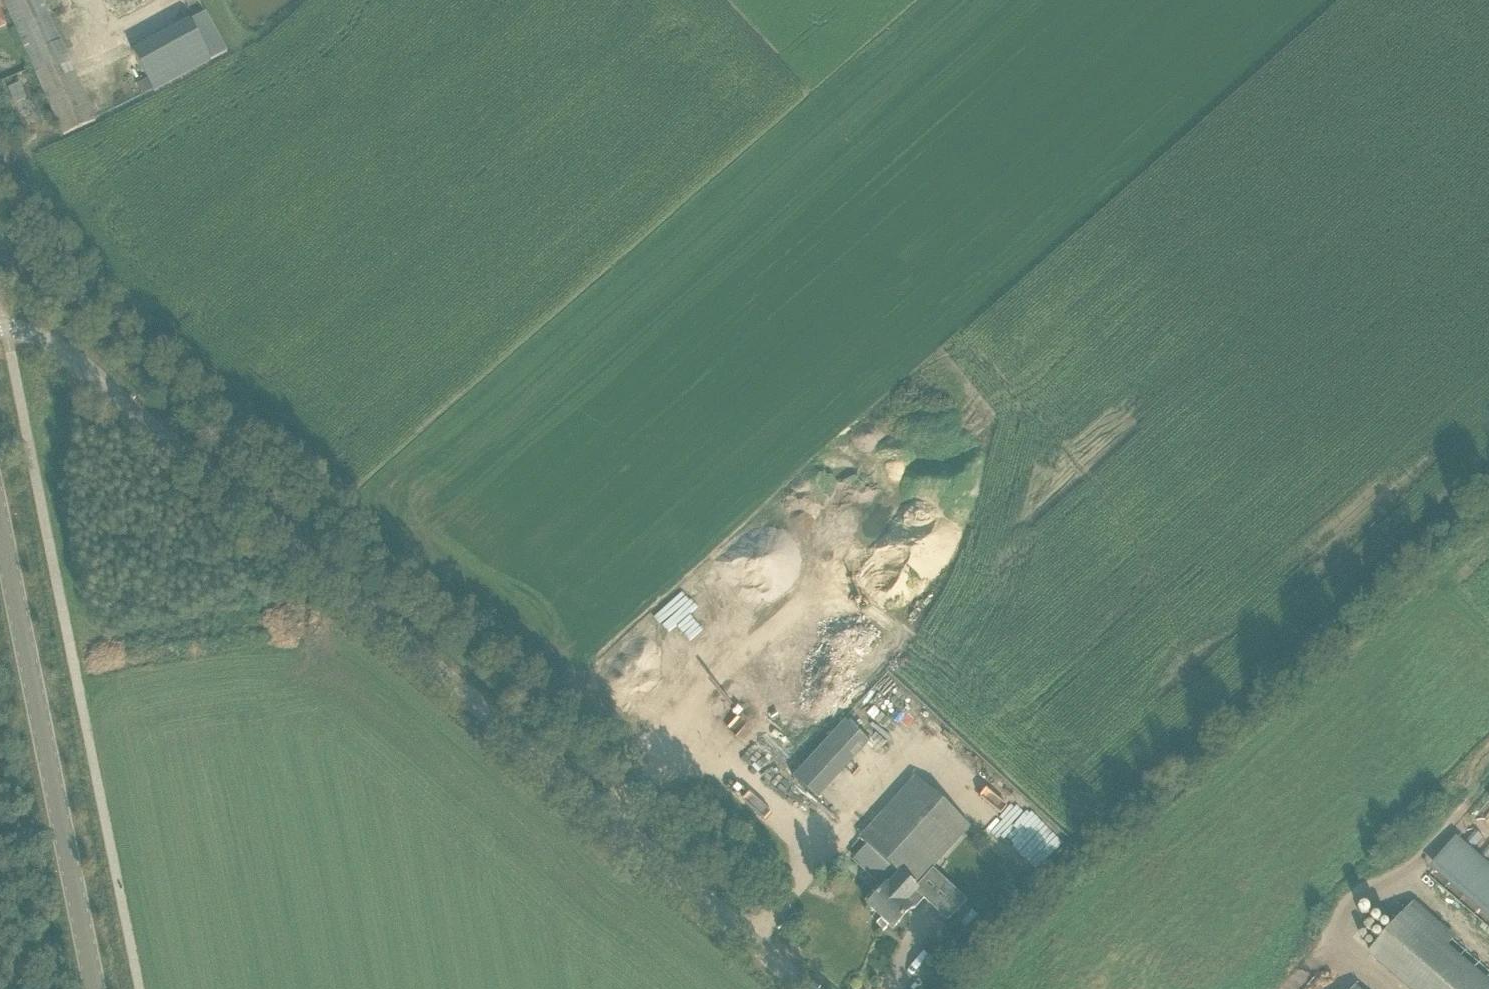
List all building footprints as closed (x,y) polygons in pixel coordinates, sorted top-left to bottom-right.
[(133,51),(154,91),(210,60),(227,51),(207,11),(189,21),(133,51)] [(791,773),(815,795),(867,738),(843,716),(791,773)] [(867,846),(855,859),(885,886),(867,906),(892,929),(910,909),(913,909),(914,909),(924,898),(913,888),(932,868),(968,827),(948,809),(914,778),(859,838),(866,845),(867,846)] [(1488,918),(1488,868),(1457,841),(1433,870),(1488,918)] [(955,889),(936,909),(945,918),(947,920),(966,899),(955,889)] [(1453,940),(1412,904),(1370,952),(1413,988),(1488,988),(1488,981),(1448,946),(1453,940)]
